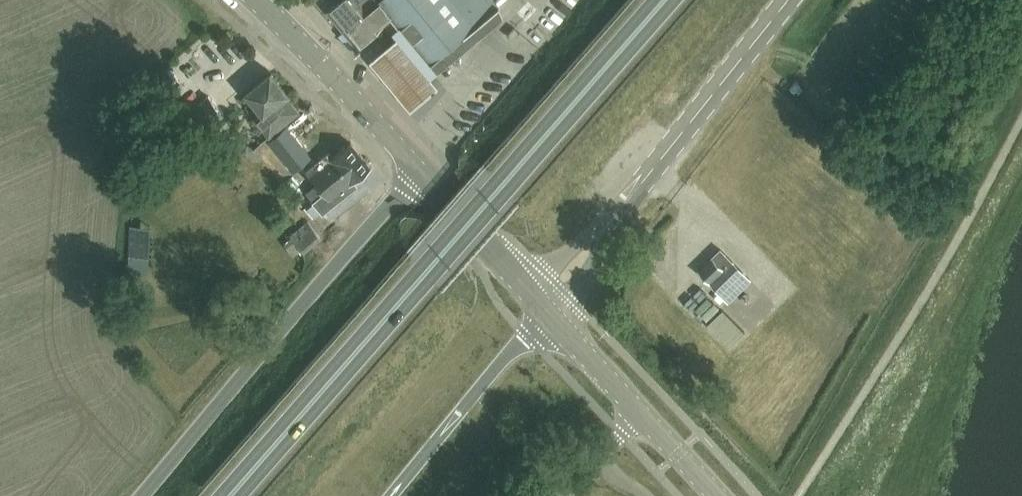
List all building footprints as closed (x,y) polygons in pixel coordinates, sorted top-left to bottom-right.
[(344,28),(355,19),(353,17),(355,15),(350,9),(360,0),(336,0),(327,8),(344,28)] [(430,61),(497,4),(493,0),(377,0),(367,8),(360,0),(350,9),(355,15),(353,17),(355,19),(344,28),(355,41),(390,12),(430,61)] [(512,37),(518,29),(513,25),(507,32),(512,37)] [(222,67),(231,51),(217,43),(209,59),(222,67)] [(270,72),(247,91),(262,111),(255,117),(269,135),(298,112),(284,94),(287,92),(270,72)] [(227,115),(208,94),(154,145),(174,166),(227,115)] [(268,140),(293,171),(310,157),(285,126),(268,140)] [(328,152),(306,169),(317,182),(306,191),(312,199),(324,190),(324,191),(325,192),(329,189),(327,186),(333,181),(331,178),(360,153),(350,141),(332,156),(328,152)] [(370,165),(360,153),(331,178),(333,181),(327,186),(329,189),(325,192),(324,191),(313,201),(322,212),(356,184),(352,179),(370,165)] [(304,253),(321,239),(307,220),(289,234),(304,253)] [(741,271),(720,249),(698,270),(719,292),(741,271)] [(730,346),(745,332),(722,309),(707,323),(730,346)]
